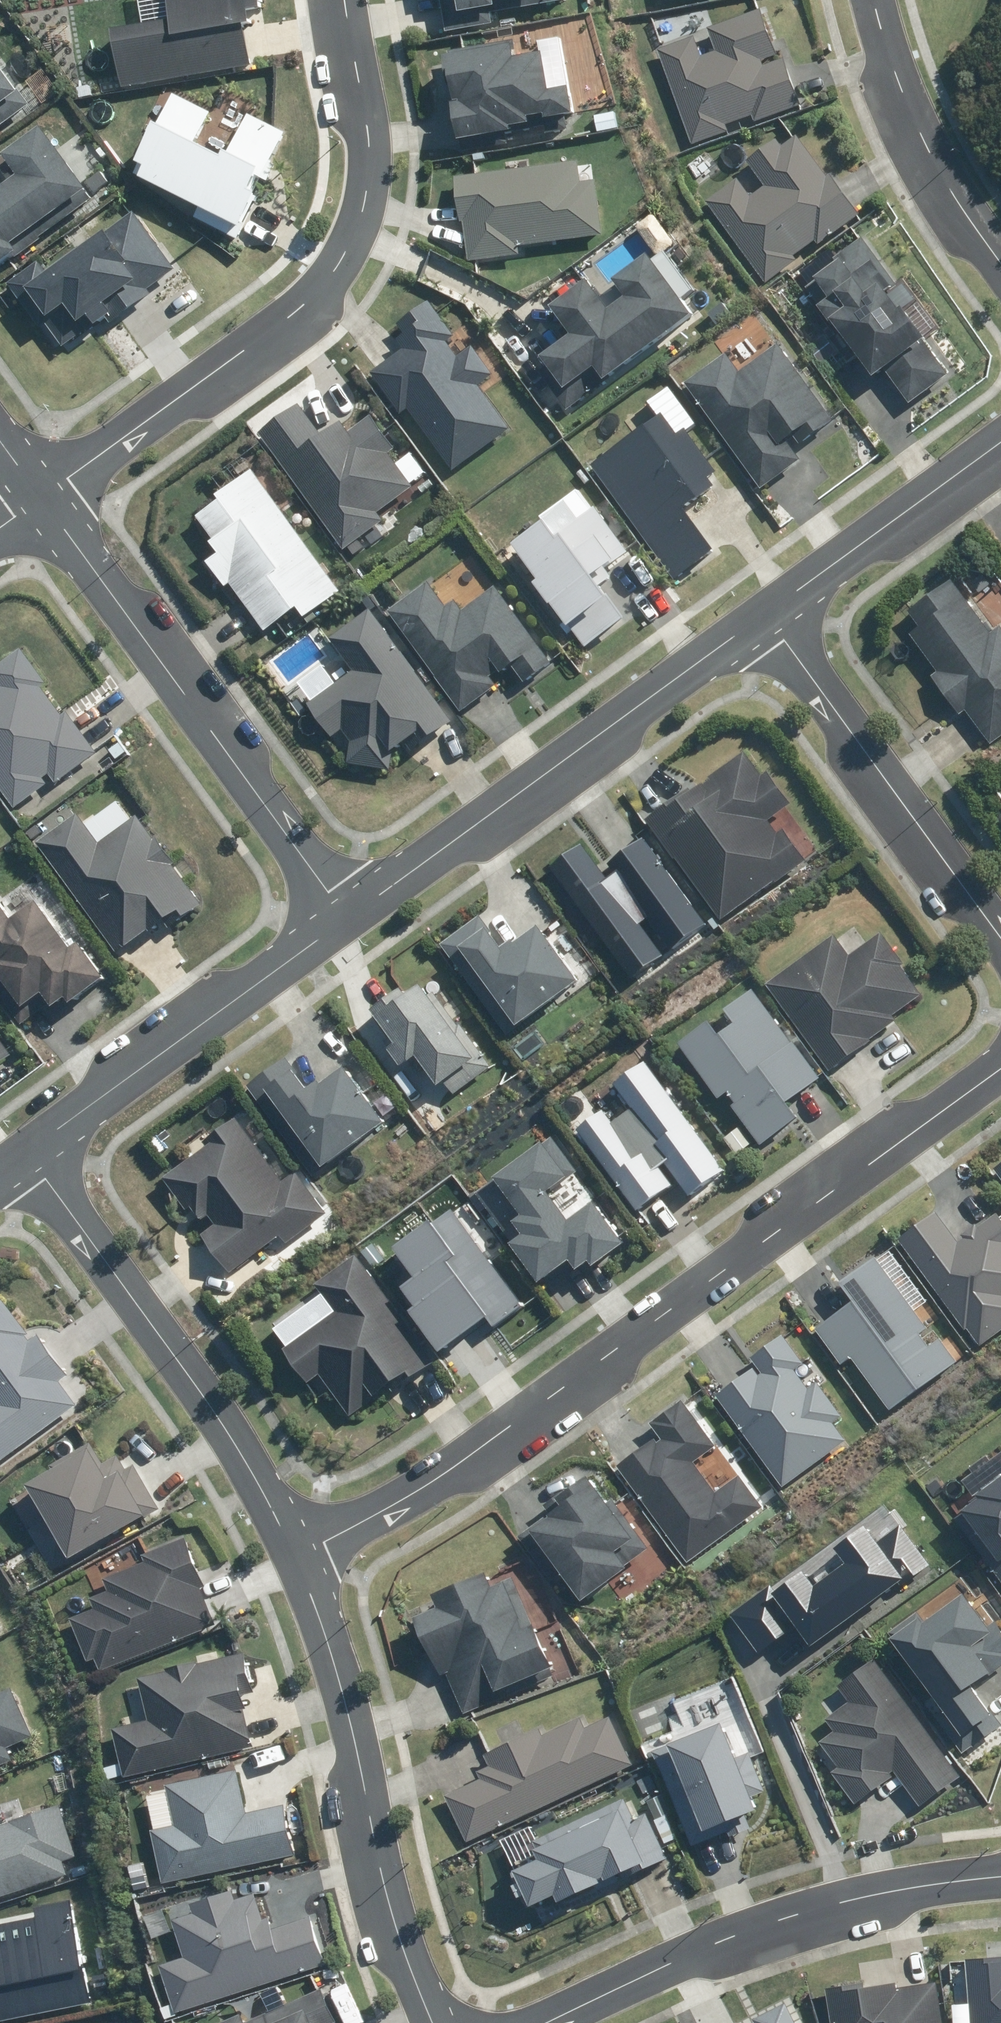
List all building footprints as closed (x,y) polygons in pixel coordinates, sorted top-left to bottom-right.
[(168,24),(108,34),(117,89),(251,67),(244,26),(255,25),(251,0),(164,0),(168,24)] [(444,34),(494,23),(493,18),(571,1),(571,0),(437,0),(444,34)] [(720,53),(706,58),(699,37),(662,50),(696,147),(803,109),(767,9),(712,29),(720,53)] [(550,94),(544,51),(516,56),(513,39),(441,50),(455,143),(511,134),(510,129),(529,126),(528,120),(573,113),(569,91),(550,94)] [(23,107),(0,73),(0,123),(23,107)] [(208,111),(169,92),(129,176),(199,210),(193,223),(231,241),(282,134),(245,116),(224,160),(192,145),(208,111)] [(88,194),(34,127),(0,154),(0,158),(16,178),(0,191),(0,265),(88,194)] [(740,180),(709,202),(767,285),(800,262),(797,257),(822,239),(826,246),(863,220),(832,177),(829,180),(800,139),(784,150),(777,139),(751,158),(770,185),(752,198),(740,180)] [(525,249),(603,240),(596,181),(581,183),(579,163),(452,178),(457,220),(463,220),(468,264),(526,257),(525,249)] [(48,273),(37,259),(0,287),(0,301),(15,320),(28,310),(39,325),(51,342),(63,356),(175,271),(129,212),(48,273)] [(832,300),(820,309),(876,381),(886,373),(912,407),(951,377),(891,299),(902,290),(862,238),(836,258),(841,264),(818,282),(832,300)] [(556,399),(570,416),(693,316),(647,258),(616,283),(625,294),(609,307),(588,281),(554,309),(575,334),(542,360),(566,391),(556,399)] [(398,417),(408,410),(453,473),(511,431),(480,389),(494,379),(471,346),(458,356),(446,339),(454,333),(430,301),(392,328),(407,349),(369,376),(398,417)] [(799,449),(836,422),(779,344),(742,371),(731,355),(690,384),(766,489),(807,459),(799,449)] [(397,453),(369,415),(346,432),(339,423),(321,436),(298,404),(259,433),(343,548),(417,494),(391,457),(397,453)] [(668,409),(592,466),(683,588),(719,561),(683,512),(722,482),(668,409)] [(216,553),(204,562),(222,588),(227,584),(262,631),(292,610),(300,620),(338,593),(249,471),(215,496),(218,500),(192,520),(216,553)] [(595,582),(633,553),(595,503),(557,532),(549,522),(511,550),(584,648),(623,619),(595,582)] [(960,720),(968,714),(993,747),(1000,740),(1000,628),(1000,627),(987,636),(947,582),(907,612),(919,629),(910,635),(938,673),(930,679),(960,720)] [(525,687),(554,667),(496,586),(462,611),(455,602),(446,609),(429,585),(390,613),(463,715),(517,676),(525,687)] [(452,721),(368,612),(322,647),(330,658),(296,684),(309,701),(303,706),(344,760),(365,744),(379,763),(420,731),(427,740),(452,721)] [(14,810),(52,783),(54,786),(95,757),(16,649),(0,661),(0,790),(14,810)] [(775,820),(794,807),(768,772),(764,775),(745,748),(648,819),(724,922),(806,862),(775,820)] [(78,815),(37,844),(118,957),(164,924),(179,913),(186,923),(204,910),(138,817),(99,845),(78,815)] [(711,926),(645,836),(618,856),(626,868),(612,878),(587,845),(551,872),(633,983),(711,926)] [(107,982),(79,945),(71,951),(21,884),(3,897),(0,893),(0,979),(24,1012),(44,997),(53,1009),(64,1000),(70,1009),(107,982)] [(478,912),(440,940),(508,1035),(580,983),(536,923),(503,947),(478,912)] [(767,986),(835,1070),(899,1019),(895,1014),(924,991),(876,932),(865,940),(853,926),(836,939),(832,934),(767,986)] [(456,1095),(494,1067),(460,1021),(454,1025),(420,979),(399,996),(393,988),(367,1007),(375,1018),(355,1032),(417,1116),(452,1090),(456,1095)] [(782,1027),(751,989),(727,1008),(734,1018),(717,1031),(707,1018),(679,1041),(684,1047),(671,1058),(699,1093),(691,1099),(740,1160),(796,1116),(787,1104),(823,1075),(798,1044),(803,1040),(788,1022),(782,1027)] [(8,1057),(0,1044),(0,1063),(8,1057)] [(287,1056),(247,1084),(311,1174),(385,1122),(342,1061),(307,1085),(287,1056)] [(726,1168),(643,1059),(610,1085),(625,1105),(606,1118),(599,1109),(573,1129),(635,1210),(675,1179),(688,1197),(726,1168)] [(210,1144),(169,1175),(198,1214),(206,1209),(217,1223),(200,1236),(228,1274),(278,1236),(283,1242),(327,1209),(297,1169),(284,1179),(235,1114),(205,1137),(210,1144)] [(573,1165),(547,1131),(489,1176),(517,1212),(508,1219),(518,1232),(507,1240),(538,1280),(566,1259),(572,1267),(584,1257),(591,1266),(624,1241),(590,1197),(564,1217),(542,1188),(573,1165)] [(491,1327),(522,1305),(449,1207),(430,1220),(428,1217),(390,1245),(412,1274),(398,1284),(412,1303),(405,1308),(436,1349),(482,1315),(491,1327)] [(959,1240),(936,1210),(897,1240),(966,1330),(968,1329),(981,1346),(1000,1331),(1000,1218),(997,1212),(978,1226),(975,1222),(961,1233),(964,1237),(959,1240)] [(431,1360),(352,1252),(310,1283),(317,1291),(268,1327),(281,1344),(277,1347),(303,1382),(307,1379),(317,1393),(326,1386),(347,1414),(386,1385),(389,1390),(431,1360)] [(889,1410),(965,1355),(950,1335),(943,1340),(940,1337),(939,1337),(934,1330),(923,1337),(920,1333),(940,1319),(891,1252),(879,1261),(875,1255),(838,1281),(853,1301),(814,1329),(841,1365),(851,1357),(889,1410)] [(75,1404),(58,1380),(68,1373),(37,1332),(28,1339),(25,1335),(28,1333),(2,1298),(0,1299),(0,1460),(75,1404)] [(801,1362),(780,1333),(748,1356),(759,1372),(756,1374),(751,1367),(713,1394),(780,1486),(845,1440),(831,1421),(841,1415),(816,1380),(806,1387),(793,1368),(801,1362)] [(679,1398),(646,1422),(658,1438),(654,1440),(652,1437),(613,1465),(685,1562),(737,1524),(761,1506),(737,1473),(713,1491),(691,1461),(713,1445),(679,1398)] [(116,1454),(101,1462),(89,1441),(50,1464),(52,1467),(25,1483),(46,1518),(27,1529),(50,1570),(158,1507),(133,1463),(124,1468),(116,1454)] [(954,1475),(966,1491),(948,1504),(955,1514),(951,1517),(1000,1585),(1000,1442),(954,1475)] [(557,1571),(578,1600),(625,1566),(623,1563),(645,1547),(609,1497),(603,1501),(600,1496),(583,1473),(540,1504),(546,1512),(515,1535),(547,1579),(557,1571)] [(796,1559),(721,1611),(754,1657),(791,1631),(804,1649),(881,1596),(883,1599),(933,1565),(898,1516),(873,1533),(861,1516),(825,1542),(837,1559),(810,1578),(796,1559)] [(101,1671),(216,1624),(200,1588),(205,1586),(184,1537),(141,1555),(143,1561),(103,1577),(108,1589),(88,1598),(92,1608),(69,1618),(88,1661),(95,1658),(101,1671)] [(443,1673),(460,1713),(550,1675),(547,1667),(548,1666),(509,1574),(487,1583),(482,1569),(428,1592),(433,1605),(409,1615),(435,1676),(443,1673)] [(957,1575),(882,1632),(929,1694),(920,1700),(960,1753),(999,1724),(968,1683),(982,1672),(985,1675),(1000,1663),(1000,1632),(957,1575)] [(179,1668),(137,1678),(148,1719),(112,1728),(125,1776),(254,1747),(241,1697),(254,1693),(244,1652),(218,1658),(217,1651),(194,1656),(195,1661),(178,1664),(179,1668)] [(956,1775),(868,1656),(830,1683),(842,1699),(817,1717),(826,1729),(812,1740),(816,1745),(808,1750),(848,1804),(887,1775),(885,1772),(887,1770),(914,1806),(956,1775)] [(721,1686),(673,1704),(682,1729),(730,1712),(721,1686)] [(36,1736),(14,1687),(0,1693),(0,1766),(16,1759),(11,1748),(36,1736)] [(463,1842),(629,1764),(605,1714),(581,1725),(576,1715),(538,1733),(535,1726),(478,1753),(483,1765),(471,1771),(474,1778),(440,1794),(463,1842)] [(743,1751),(731,1756),(726,1745),(730,1743),(723,1728),(719,1729),(716,1721),(647,1749),(687,1844),(722,1829),(725,1835),(746,1826),(740,1812),(752,1807),(747,1795),(759,1790),(743,1751)] [(236,1769),(164,1784),(173,1825),(150,1830),(163,1883),(293,1855),(283,1804),(245,1811),(236,1769)] [(534,1856),(507,1868),(524,1905),(550,1893),(553,1900),(617,1871),(620,1876),(663,1857),(642,1812),(629,1817),(619,1797),(526,1839),(534,1856)] [(72,1874),(68,1860),(81,1856),(64,1805),(0,1826),(0,1898),(72,1874)] [(309,1916),(272,1928),(268,1916),(263,1918),(254,1892),(234,1898),(231,1890),(190,1903),(193,1912),(171,1919),(184,1957),(160,1965),(176,2012),(325,1964),(309,1916)] [(106,2006),(84,1897),(0,1914),(0,2022),(23,2022),(106,2006)] [(961,1959),(967,2022),(1000,2022),(1000,1955),(961,1959)] [(933,1980),(892,1987),(891,1981),(860,1986),(859,1981),(821,1987),(827,2022),(940,2022),(933,1980)] [(320,1987),(310,1992),(259,2015),(259,2005),(254,1998),(243,1997),(235,2004),(235,2015),(217,2022),(332,2022),(336,2021),(320,1987)] [(782,2001),(750,2018),(753,2022),(752,2022),(794,2022),(782,2001)]
